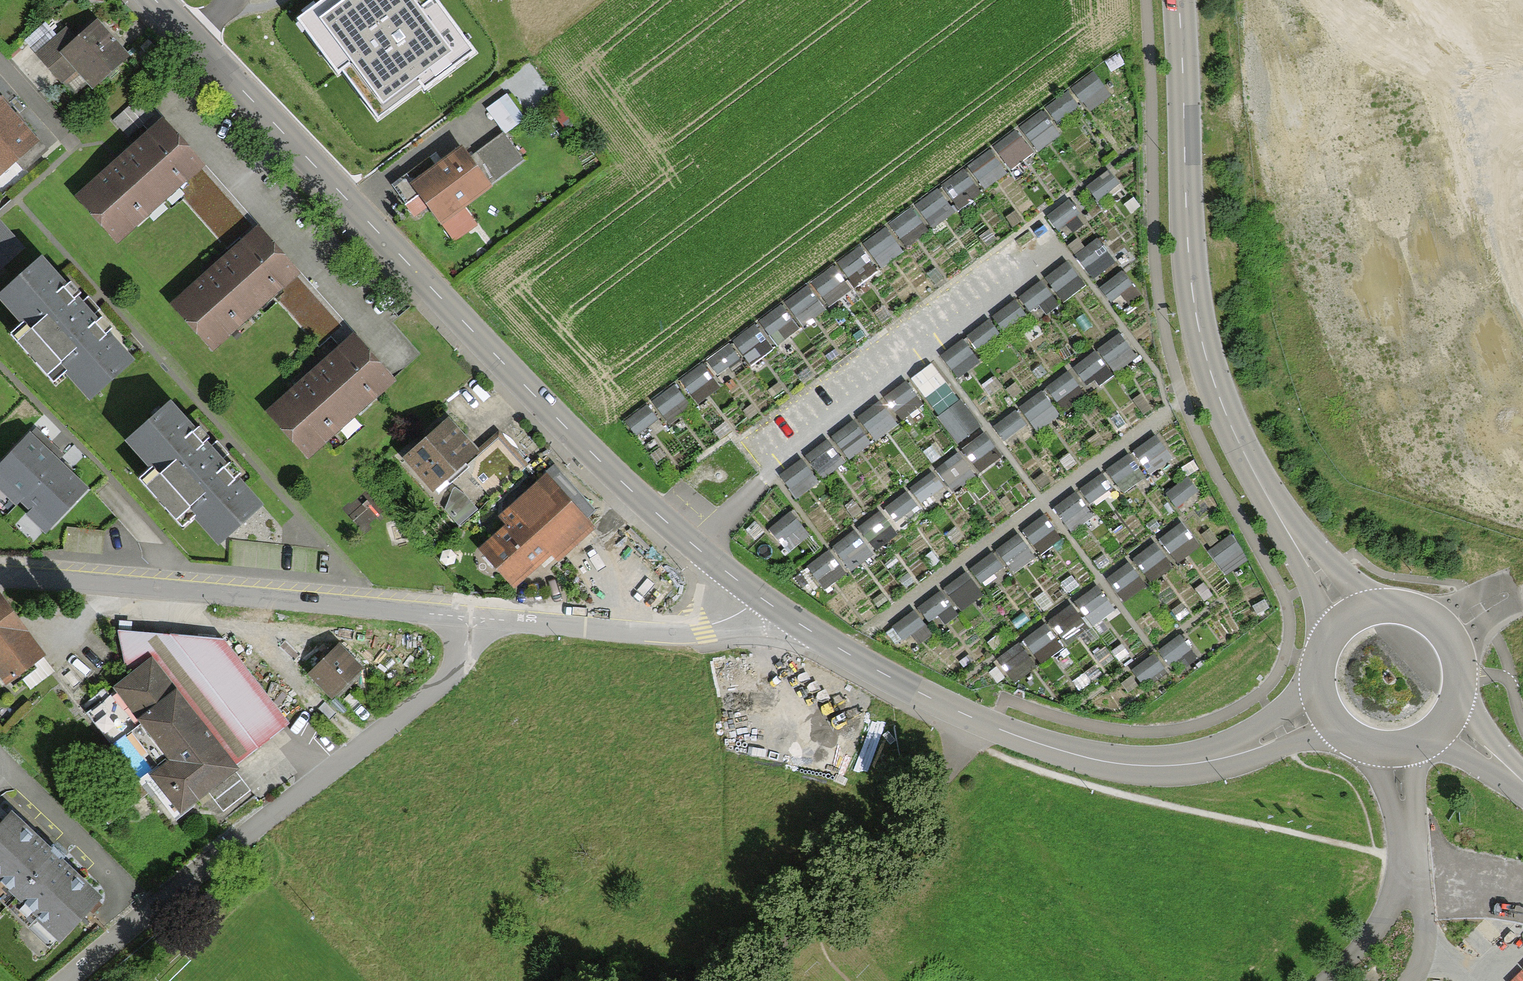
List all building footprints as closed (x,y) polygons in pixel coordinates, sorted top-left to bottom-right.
[(428,0),(324,0),(300,18),(338,69),(342,67),(379,115),(423,82),(425,84),(471,50),(433,1),(431,3),(428,0)] [(128,58),(98,22),(76,40),(66,28),(56,37),(45,24),(26,41),(61,82),(63,80),(74,92),(88,80),(94,87),(128,58)] [(1096,72),(1074,88),(1093,114),(1114,99),(1096,72)] [(1073,92),(782,304),(801,329),(1092,117),(1073,92)] [(0,97),(0,178),(41,141),(19,117),(5,102),(0,97)] [(135,148),(162,124),(139,98),(112,122),(135,148)] [(507,137),(529,124),(513,98),(491,111),(507,137)] [(178,194),(226,248),(251,226),(202,171),(204,170),(162,124),(135,148),(121,160),(76,201),(118,247),(178,194)] [(502,135),(468,159),(461,150),(446,162),(438,152),(391,187),(413,218),(426,208),(452,243),(475,226),(463,209),(489,190),(486,186),(521,160),(502,135)] [(23,249),(0,222),(0,269),(23,249)] [(319,348),(342,328),(299,279),(300,278),(259,231),(217,268),(172,307),(214,355),(277,300),(319,348)] [(1103,241),(1079,255),(1093,282),(1118,268),(1103,241)] [(44,260),(0,299),(0,307),(21,330),(10,341),(54,390),(64,381),(90,410),(139,366),(85,306),(44,260)] [(1070,262),(1047,279),(1066,305),(1089,288),(1070,262)] [(1123,274),(1101,292),(1123,317),(1144,299),(1123,274)] [(783,308),(758,326),(776,351),(801,333),(783,308)] [(754,368),(775,353),(757,328),(736,343),(754,368)] [(1072,370),(1090,396),(1141,362),(1123,335),(1072,370)] [(266,414),(309,463),(398,386),(356,337),(312,375),(266,414)] [(943,356),(957,379),(981,364),(967,342),(943,356)] [(697,407),(723,392),(716,379),(746,362),(737,347),(681,379),(697,407)] [(936,363),(914,378),(959,446),(982,432),(936,363)] [(1070,373),(1049,388),(1068,415),(1089,400),(1070,373)] [(901,420),(923,407),(911,386),(889,399),(901,420)] [(672,427),(695,410),(677,387),(655,405),(672,427)] [(1046,392),(1021,406),(1037,434),(1062,421),(1046,392)] [(878,444),(901,426),(883,403),(861,421),(878,444)] [(212,451),(171,404),(123,446),(148,475),(137,485),(182,536),(196,524),(221,553),(266,513),(212,451)] [(995,428),(1008,446),(1031,428),(1018,411),(995,428)] [(499,432),(476,452),(450,422),(423,445),(402,463),(433,500),(469,470),(492,497),(528,466),(499,432)] [(35,430),(0,466),(0,494),(45,538),(89,493),(65,469),(58,462),(63,457),(35,430)] [(981,476),(1005,460),(988,435),(964,452),(981,476)] [(1152,477),(1176,463),(1159,436),(1136,449),(1152,477)] [(838,448),(812,454),(817,477),(843,471),(838,448)] [(937,470),(956,495),(978,478),(960,453),(937,470)] [(1135,453),(1110,469),(1126,494),(1151,478),(1135,453)] [(782,480),(799,502),(822,484),(804,462),(782,480)] [(559,565),(595,533),(586,522),(596,512),(556,467),(496,520),(502,527),(475,551),(513,594),(553,558),(559,565)] [(926,473),(914,495),(932,505),(944,482),(926,473)] [(1095,512),(1117,505),(1108,477),(1086,484),(1095,512)] [(465,496),(456,489),(453,491),(446,512),(459,528),(478,512),(465,496)] [(886,508),(897,524),(920,508),(909,492),(886,508)] [(1079,492),(1056,508),(1074,535),(1098,519),(1079,492)] [(880,554),(902,535),(882,512),(860,530),(880,554)] [(772,530),(791,554),(812,537),(793,513),(772,530)] [(1050,516),(1026,528),(1040,555),(1063,543),(1050,516)] [(1184,524),(1161,542),(1181,567),(1204,549),(1184,524)] [(858,530),(834,548),(854,574),(878,556),(858,530)] [(1024,536),(999,549),(1013,576),(1038,563),(1024,536)] [(1229,578),(1251,562),(1233,537),(1211,553),(1229,578)] [(1159,544),(1135,559),(1152,586),(1176,570),(1159,544)] [(811,561),(822,591),(847,581),(836,552),(811,561)] [(995,553),(971,570),(983,587),(1007,571),(995,553)] [(1108,579),(1126,605),(1149,588),(1131,563),(1108,579)] [(934,633),(987,599),(971,575),(918,609),(934,633)] [(1100,585),(1076,602),(1096,629),(1119,612),(1100,585)] [(43,658),(0,599),(0,677),(6,685),(43,658)] [(1075,604),(1024,640),(1043,667),(1095,632),(1075,604)] [(288,726),(225,643),(119,634),(130,684),(88,715),(128,768),(87,799),(108,827),(153,794),(175,823),(212,796),(224,812),(251,792),(233,768),(288,726)] [(1024,644),(1002,657),(1017,684),(1040,672),(1024,644)] [(309,677),(331,700),(362,671),(340,648),(309,677)] [(101,903),(12,817),(0,830),(0,892),(58,948),(101,903)]
